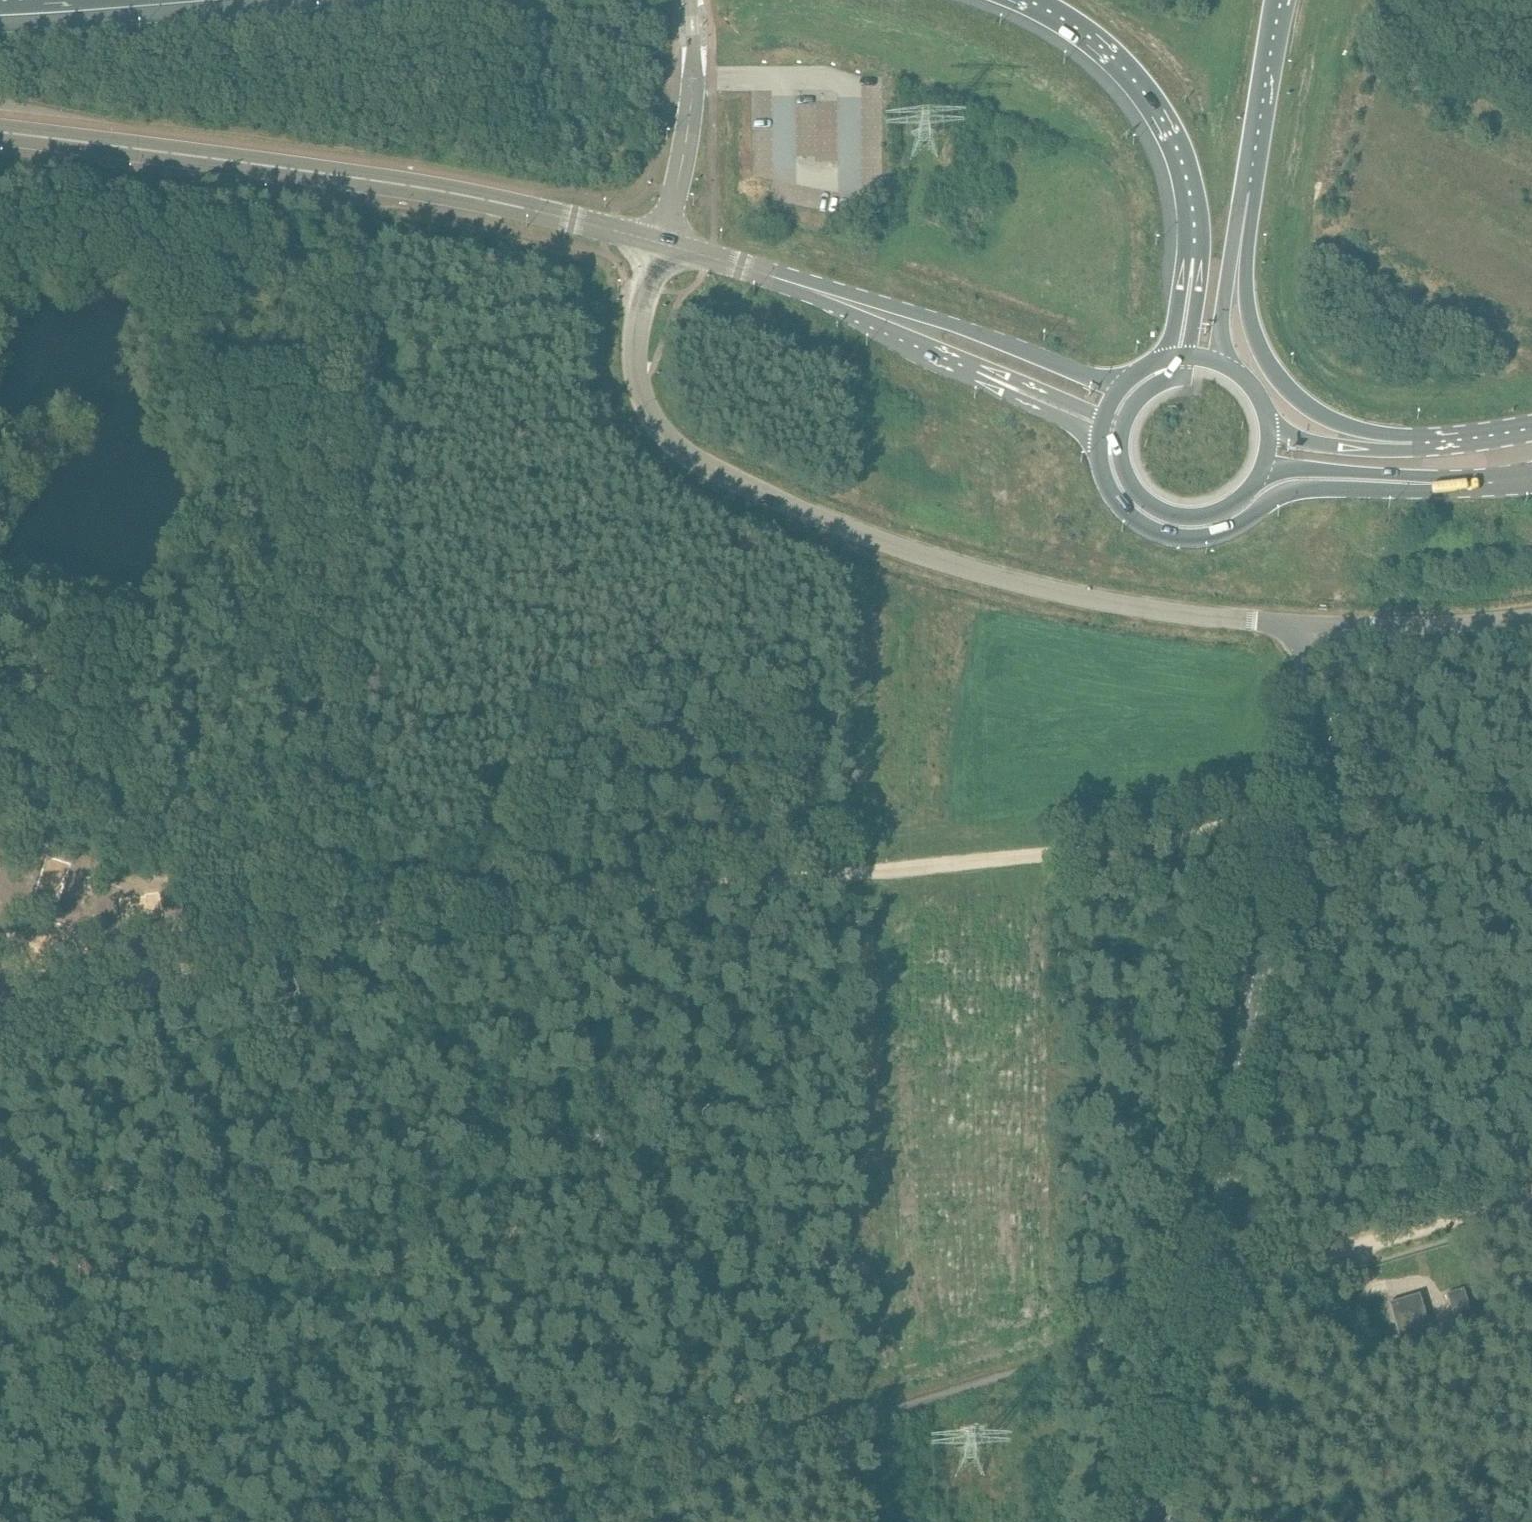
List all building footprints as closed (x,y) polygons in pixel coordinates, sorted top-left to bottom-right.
[(36,855),(22,893),(45,904),(60,865),(36,855)] [(171,913),(129,909),(128,935),(170,939),(171,913)] [(1447,1294),(1454,1316),(1471,1311),(1464,1289),(1447,1294)] [(1390,1304),(1401,1342),(1432,1333),(1420,1295),(1390,1304)]
